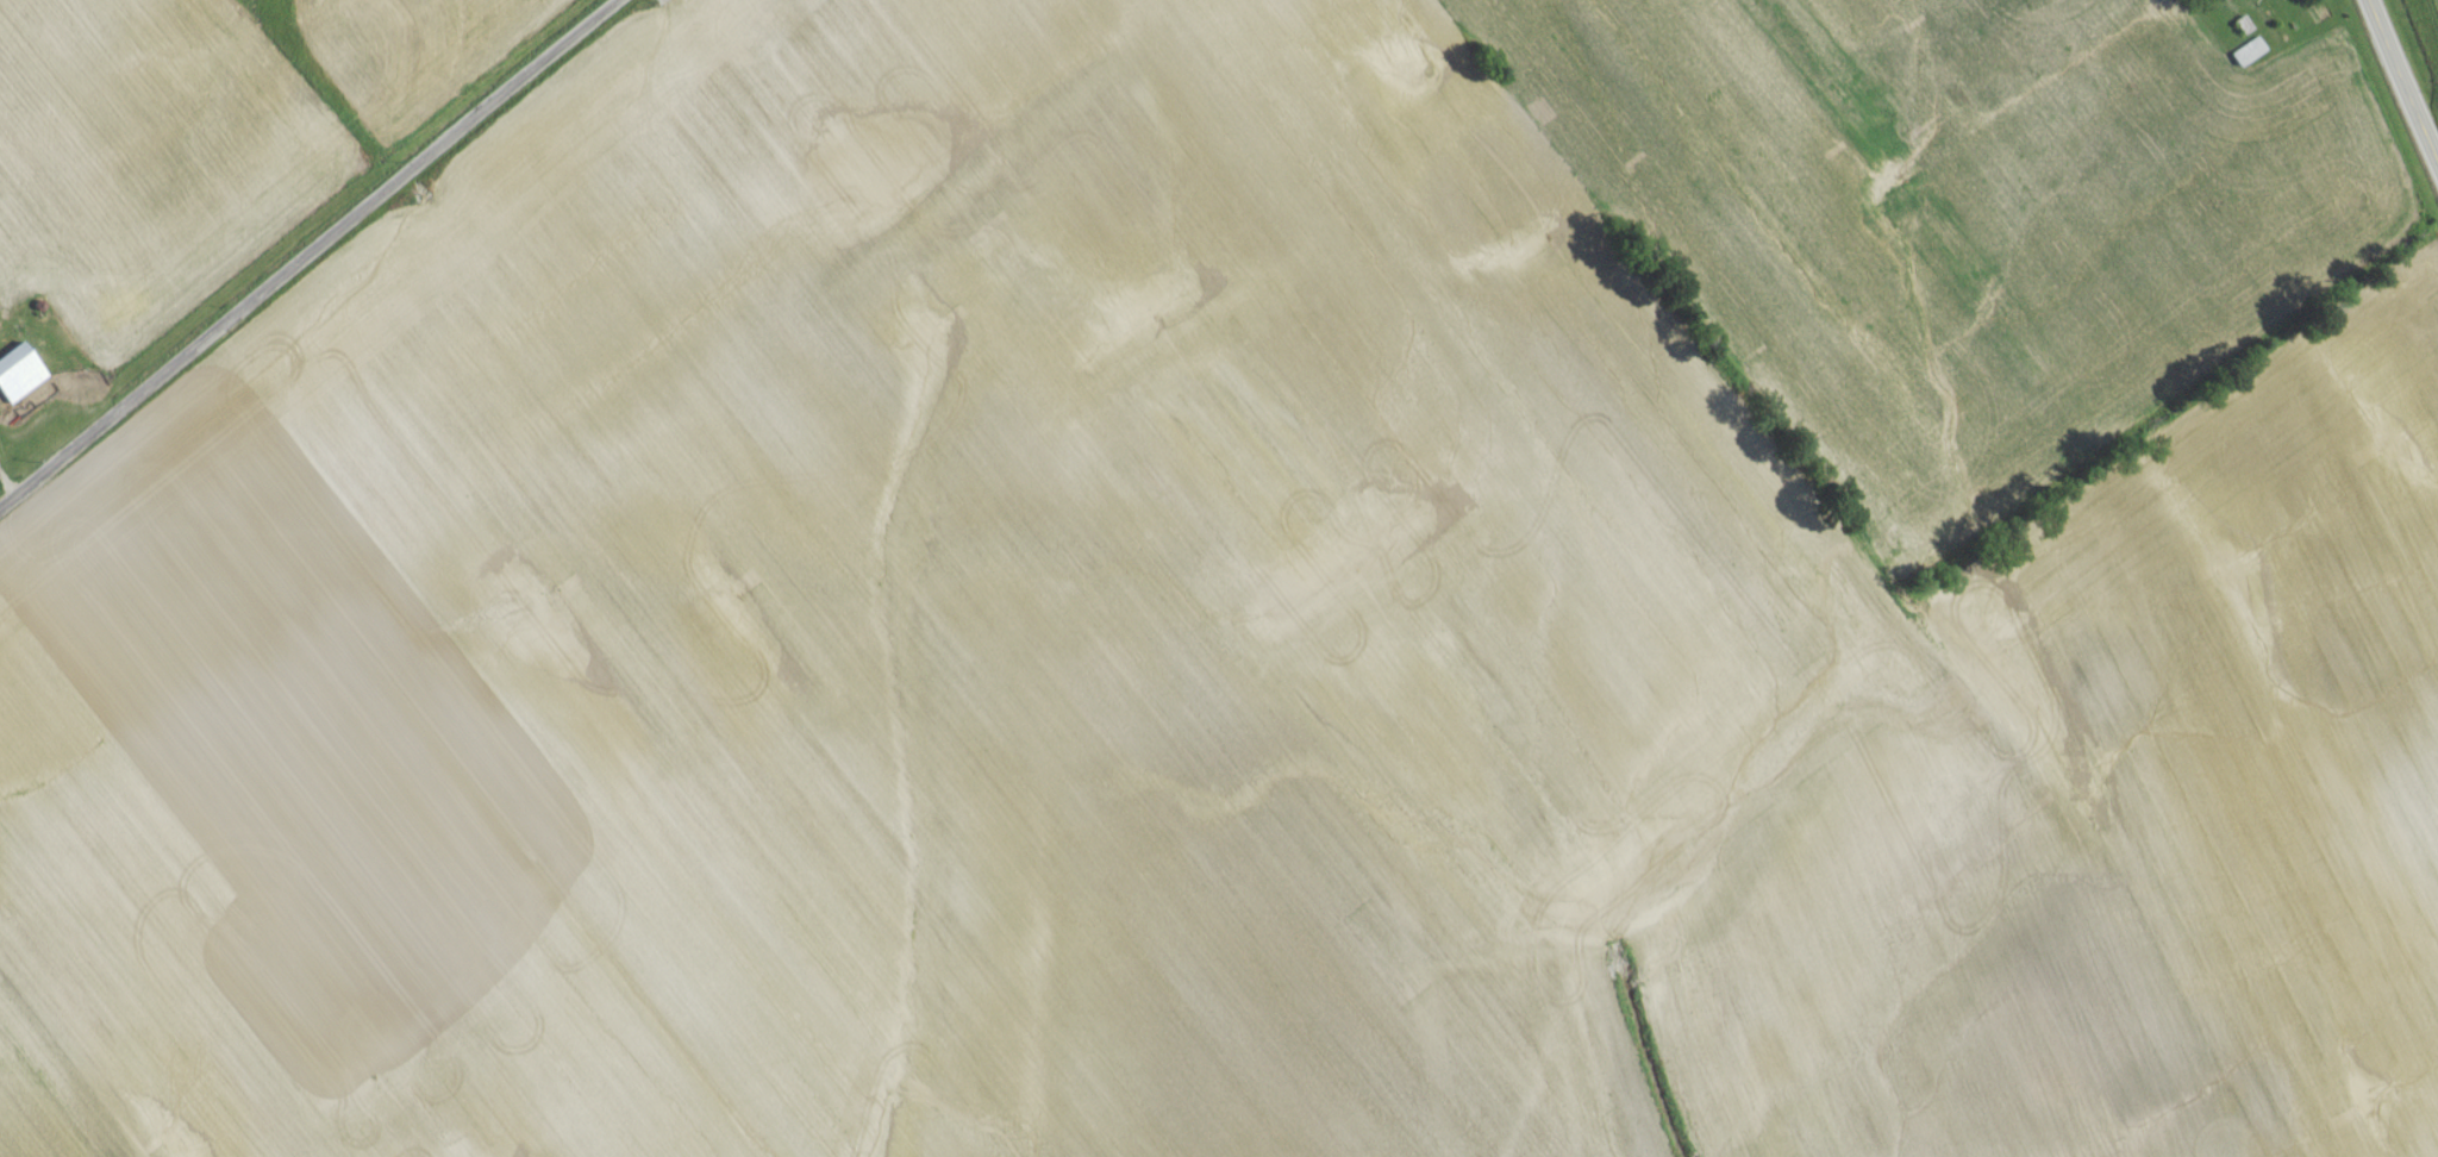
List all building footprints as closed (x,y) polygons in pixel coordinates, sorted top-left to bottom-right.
[(20,351),(0,365),(0,403),(6,412),(44,386),(20,351)]
